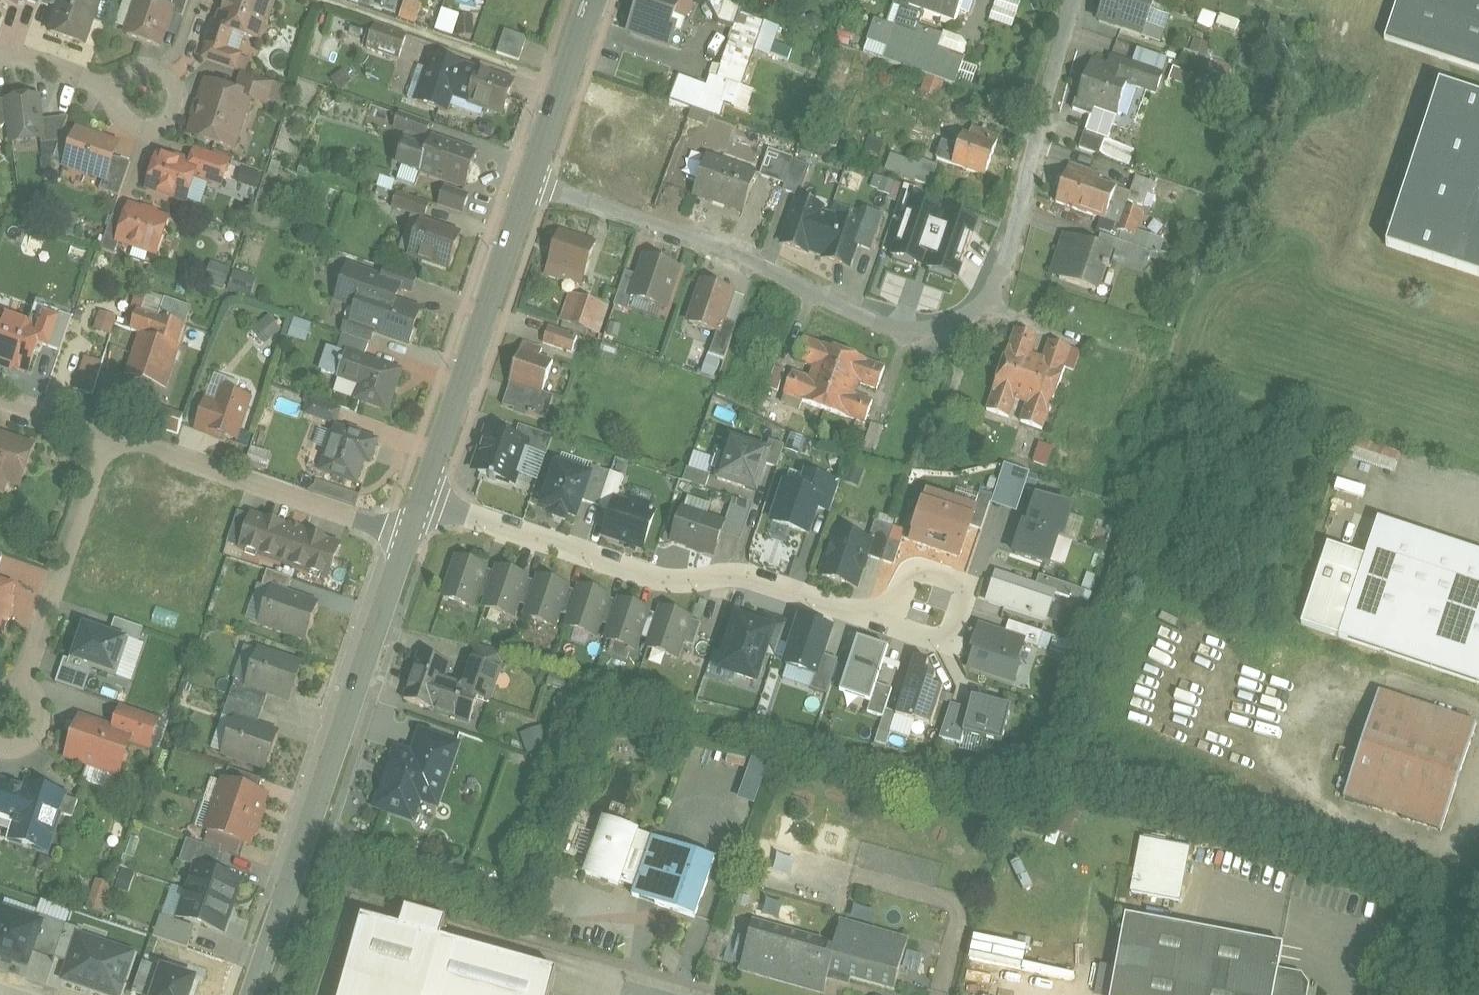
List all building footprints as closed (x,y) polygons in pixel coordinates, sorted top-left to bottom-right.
[(91,0),(63,0),(52,33),(86,45),(100,3),(91,0)] [(128,36),(160,47),(172,13),(174,8),(173,8),(176,0),(141,0),(128,36)] [(173,8),(174,8),(172,13),(184,18),(190,0),(176,0),(173,8)] [(267,0),(228,0),(220,24),(214,23),(207,44),(209,45),(222,49),(222,48),(228,29),(257,38),(264,17),(270,19),(275,3),(267,0)] [(377,5),(392,10),(395,0),(379,0),(377,5)] [(630,33),(671,47),(677,31),(670,29),(675,15),(680,0),(642,0),(630,33)] [(675,15),(687,19),(693,0),(694,0),(680,0),(675,15)] [(717,0),(711,0),(714,21),(720,24),(735,29),(741,13),(743,8),(733,5),(733,6),(717,0)] [(910,7),(957,23),(961,11),(965,0),(912,0),(910,7)] [(961,11),(967,14),(972,0),(965,0),(961,11)] [(1012,0),(998,0),(991,20),(1014,27),(1022,3),(1012,0)] [(1105,7),(1121,13),(1116,27),(1143,36),(1152,9),(1155,0),(1108,0),(1105,7)] [(1386,41),(1478,71),(1478,0),(1401,0),(1386,41)] [(410,8),(402,14),(409,23),(417,18),(410,8)] [(1171,16),(1152,9),(1143,36),(1162,43),(1171,16)] [(457,18),(443,13),(437,30),(451,35),(457,18)] [(765,22),(741,13),(735,29),(723,65),(748,75),(756,51),(765,22)] [(473,17),(458,18),(459,37),(474,36),(473,17)] [(765,22),(756,51),(770,56),(779,27),(765,22)] [(918,35),(896,27),(895,29),(876,22),(869,41),(888,48),(884,60),(956,85),(966,58),(938,49),(943,35),(920,27),(918,35)] [(405,36),(376,26),(368,49),(397,59),(405,36)] [(528,39),(506,31),(499,54),(521,61),(528,39)] [(243,55),(222,48),(222,49),(209,45),(204,59),(238,70),(243,55)] [(1112,63),(1096,57),(1081,97),(1078,96),(1075,106),(1095,114),(1098,106),(1119,114),(1131,82),(1159,92),(1166,75),(1115,55),(1112,63)] [(463,66),(435,56),(418,102),(447,112),(453,96),(468,102),(479,73),(463,68),(463,66)] [(748,75),(723,65),(722,68),(715,65),(711,76),(743,87),(744,87),(748,75)] [(345,70),(332,78),(340,90),(352,81),(345,70)] [(276,83),(242,72),(235,92),(250,97),(250,98),(270,104),(276,83)] [(512,84),(479,73),(468,102),(502,113),(512,84)] [(711,76),(708,86),(681,76),(672,99),(723,117),(727,105),(736,108),(743,87),(711,76)] [(235,92),(209,83),(192,135),(197,136),(200,141),(207,143),(212,141),(227,145),(232,143),(236,129),(239,131),(250,98),(250,97),(235,92)] [(1440,85),(1387,247),(1478,277),(1478,97),(1440,85)] [(744,87),(743,87),(736,108),(748,112),(755,91),(744,87)] [(39,97),(9,100),(11,122),(14,144),(15,144),(15,140),(42,137),(40,121),(41,121),(39,97)] [(0,101),(0,130),(11,122),(9,100),(0,101)] [(593,110),(578,158),(619,171),(624,156),(637,160),(647,127),(593,110)] [(430,126),(399,115),(394,128),(425,139),(430,126)] [(41,121),(40,121),(42,137),(43,145),(61,142),(61,143),(70,118),(70,117),(41,121)] [(495,126),(482,122),(478,135),(491,139),(495,126)] [(982,130),(979,139),(965,134),(960,148),(944,142),(938,159),(986,177),(1001,137),(982,130)] [(1129,145),(1087,130),(1082,146),(1102,153),(1123,160),(1132,163),(1136,151),(1127,148),(1129,145)] [(119,145),(79,132),(67,165),(105,178),(107,179),(115,157),(119,145)] [(465,149),(433,138),(427,156),(421,172),(466,188),(476,160),(462,155),(465,149)] [(231,161),(197,150),(191,165),(199,168),(195,177),(222,186),(231,161)] [(408,150),(402,166),(421,172),(427,156),(408,150)] [(795,158),(770,150),(761,176),(786,185),(794,160),(795,158)] [(174,159),(161,155),(150,188),(187,201),(195,177),(199,168),(191,165),(186,163),(187,161),(174,157),(174,159)] [(132,163),(115,157),(107,179),(105,178),(101,191),(120,197),(132,163)] [(922,168),(897,159),(892,172),(929,186),(934,172),(932,171),(934,166),(924,162),(922,168)] [(811,166),(794,160),(786,185),(784,191),(801,197),(811,166)] [(757,174),(727,164),(724,171),(706,165),(696,195),(744,212),(757,174)] [(1098,173),(1073,164),(1059,203),(1107,220),(1118,189),(1095,180),(1098,173)] [(261,175),(242,169),(236,188),(255,194),(261,175)] [(1157,183),(1139,177),(1130,201),(1145,206),(1149,194),(1153,195),(1157,183)] [(472,196),(447,187),(440,207),(465,215),(472,196)] [(430,205),(399,194),(395,207),(426,218),(430,205)] [(956,211),(922,194),(915,208),(949,225),(956,211)] [(823,209),(799,201),(784,244),(808,252),(809,250),(817,253),(830,216),(822,213),(823,209)] [(1144,212),(1128,207),(1119,231),(1136,237),(1144,212)] [(158,214),(145,210),(145,212),(132,208),(127,221),(120,242),(121,242),(157,254),(169,220),(157,216),(158,214)] [(885,217),(868,211),(862,227),(863,227),(857,245),(874,251),(885,217)] [(114,216),(102,250),(116,255),(121,242),(120,242),(127,221),(114,216)] [(862,227),(830,216),(817,253),(826,256),(825,258),(850,267),(857,245),(863,227),(862,227)] [(461,235),(423,222),(412,254),(450,267),(461,235)] [(917,257),(910,262),(931,290),(974,259),(953,231),(930,247),(917,257)] [(921,235),(908,244),(917,257),(930,247),(921,235)] [(1134,246),(1102,235),(1097,248),(1118,254),(1116,258),(1129,263),(1134,246)] [(593,249),(560,238),(547,277),(565,284),(569,275),(582,280),(593,249)] [(1097,249),(1075,241),(1072,248),(1065,246),(1055,271),(1063,274),(1061,279),(1098,291),(1105,272),(1106,273),(1108,269),(1111,270),(1110,274),(1111,275),(1116,258),(1118,254),(1097,248),(1097,249)] [(680,269),(646,257),(639,276),(633,296),(634,297),(667,308),(680,269)] [(620,258),(605,300),(614,302),(628,261),(620,258)] [(232,270),(217,265),(211,283),(225,288),(232,270)] [(384,280),(350,268),(338,300),(353,305),(360,301),(367,304),(360,325),(359,326),(375,332),(411,344),(416,331),(414,330),(420,312),(396,303),(401,290),(402,286),(384,280)] [(417,279),(388,269),(384,280),(402,286),(401,290),(412,294),(417,279)] [(627,272),(615,306),(629,310),(634,297),(633,296),(639,276),(627,272)] [(733,292),(704,282),(690,322),(718,332),(719,332),(724,320),(733,292)] [(901,292),(899,290),(892,296),(900,305),(906,300),(901,293),(901,292)] [(607,309),(572,297),(563,323),(598,335),(607,309)] [(160,319),(131,309),(127,320),(125,328),(141,334),(128,373),(164,386),(191,309),(166,301),(160,319)] [(118,316),(100,310),(92,335),(101,338),(109,341),(115,325),(118,316)] [(53,348),(63,317),(45,311),(40,327),(35,343),(53,348)] [(0,315),(0,365),(10,368),(11,365),(27,370),(35,343),(40,327),(0,315)] [(250,330),(264,344),(279,329),(266,315),(250,330)] [(127,320),(118,316),(115,325),(125,328),(127,320)] [(290,318),(283,336),(302,343),(308,325),(290,318)] [(724,320),(719,332),(718,332),(711,353),(726,359),(738,325),(724,320)] [(360,325),(349,321),(344,334),(371,343),(375,332),(359,326),(360,325)] [(1043,362),(1031,358),(1039,337),(1017,329),(1010,348),(1009,348),(994,391),(995,391),(988,410),(1010,418),(1017,397),(1029,401),(1022,422),(1044,430),(1051,411),(1052,411),(1067,368),(1066,368),(1073,349),(1051,341),(1043,362)] [(577,340),(548,330),(543,345),(572,355),(577,340)] [(371,343),(344,334),(339,351),(348,354),(348,352),(366,358),(371,343)] [(109,341),(101,338),(96,353),(104,356),(109,341)] [(819,368),(814,380),(793,372),(785,394),(804,401),(804,402),(826,409),(846,352),(824,344),(824,345),(805,338),(797,360),(819,368)] [(542,352),(522,346),(509,385),(510,385),(542,397),(543,396),(553,366),(539,361),(542,352)] [(366,358),(348,352),(348,354),(340,376),(363,384),(358,399),(388,409),(401,371),(366,358)] [(868,360),(846,352),(826,409),(847,417),(848,416),(866,423),(874,401),(857,395),(861,383),(878,389),(886,368),(867,361),(868,360)] [(698,373),(713,378),(719,359),(705,354),(698,373)] [(84,356),(77,376),(92,381),(98,361),(84,356)] [(787,370),(776,366),(769,387),(779,391),(787,370)] [(92,381),(77,376),(73,389),(93,395),(97,383),(92,381)] [(542,397),(510,385),(503,406),(545,421),(546,420),(541,418),(548,398),(543,396),(542,397)] [(237,395),(224,390),(219,403),(220,404),(211,431),(237,440),(252,396),(238,391),(237,395)] [(142,403),(130,399),(124,416),(136,420),(142,403)] [(208,399),(197,430),(209,435),(211,431),(220,404),(219,403),(208,399)] [(185,415),(143,400),(142,403),(136,420),(178,435),(185,415)] [(340,410),(311,400),(307,413),(336,422),(340,410)] [(884,428),(873,424),(865,447),(877,451),(884,428)] [(554,437),(520,426),(516,438),(524,441),(522,448),(548,457),(554,437)] [(378,442),(338,428),(323,472),(358,484),(365,461),(370,463),(378,442)] [(516,438),(491,430),(483,452),(487,453),(480,473),(492,477),(491,480),(497,482),(498,479),(513,484),(521,462),(517,461),(522,448),(524,441),(516,438)] [(0,436),(0,492),(3,493),(7,480),(22,485),(34,448),(0,436)] [(767,452),(732,440),(719,480),(748,490),(749,488),(755,490),(759,488),(767,464),(771,453),(767,452)] [(786,445),(771,440),(767,452),(771,453),(767,464),(778,468),(786,445)] [(1344,459),(1394,473),(1399,454),(1350,440),(1344,459)] [(1054,448),(1042,443),(1035,462),(1048,466),(1054,448)] [(590,477),(559,466),(545,508),(556,511),(554,517),(566,521),(568,516),(577,519),(583,501),(591,477),(590,477)] [(994,497),(991,505),(1017,513),(1030,474),(1004,466),(994,497)] [(612,474),(594,467),(590,477),(591,477),(583,501),(601,507),(612,474)] [(711,476),(688,468),(684,481),(707,489),(711,476)] [(625,478),(612,474),(601,507),(613,512),(616,501),(618,502),(625,478)] [(803,491),(787,485),(775,522),(810,534),(814,520),(812,519),(816,507),(825,480),(809,475),(803,491)] [(841,486),(825,480),(816,507),(832,513),(841,486)] [(1356,500),(1358,491),(1329,485),(1328,495),(1356,500)] [(981,492),(975,511),(976,512),(971,527),(983,531),(991,505),(994,497),(981,492)] [(1039,498),(1030,527),(1059,537),(1063,538),(1073,510),(1039,498)] [(618,502),(616,501),(613,512),(605,535),(645,549),(656,515),(651,513),(653,509),(651,506),(650,505),(636,501),(632,503),(631,506),(618,502)] [(948,509),(927,502),(913,543),(961,559),(971,527),(976,512),(975,511),(950,503),(948,509)] [(736,503),(726,532),(742,537),(752,508),(736,503)] [(725,525),(684,511),(674,541),(715,555),(725,525)] [(254,517),(239,512),(228,544),(243,549),(243,548),(254,517)] [(304,536),(289,531),(289,529),(254,517),(243,548),(243,549),(329,578),(340,546),(304,534),(304,536)] [(895,528),(877,522),(870,542),(871,542),(866,557),(884,562),(891,541),(895,528)] [(1379,522),(1366,562),(1341,638),(1478,683),(1478,555),(1379,522)] [(1030,527),(1026,526),(1016,556),(1050,567),(1059,537),(1030,527)] [(870,542),(838,532),(824,576),(856,587),(866,557),(871,542),(870,542)] [(903,544),(891,541),(884,562),(895,566),(903,544)] [(1304,626),(1341,638),(1366,562),(1330,550),(1304,626)] [(486,569),(458,559),(444,598),(473,608),(477,595),(486,570),(486,569)] [(527,578),(499,569),(497,575),(488,599),(485,608),(514,618),(518,605),(527,580),(527,578)] [(293,579),(268,570),(262,588),(272,591),(273,589),(288,594),(293,579)] [(497,575),(486,570),(477,595),(488,599),(497,575)] [(1037,587),(998,574),(989,602),(1047,621),(1056,594),(1056,593),(1037,587)] [(1075,587),(1041,576),(1037,587),(1056,593),(1056,594),(1071,599),(1072,596),(1075,587)] [(568,588),(540,578),(538,584),(529,609),(526,618),(555,627),(559,615),(568,590),(568,588)] [(5,622),(10,623),(17,600),(5,595),(1,588),(4,580),(0,579),(0,636),(5,622)] [(538,584),(527,580),(518,605),(529,609),(538,584)] [(1086,591),(1075,587),(1072,596),(1083,600),(1086,591)] [(609,598),(581,588),(579,594),(570,619),(567,627),(596,637),(600,624),(608,600),(609,598)] [(288,594),(273,589),(272,591),(260,624),(308,640),(320,605),(288,594)] [(579,594),(568,590),(559,615),(570,619),(579,594)] [(620,604),(608,600),(600,624),(611,628),(620,604)] [(649,611),(621,602),(620,604),(611,628),(607,641),(635,651),(640,638),(648,613),(649,611)] [(691,619),(662,609),(660,617),(651,642),(649,649),(677,659),(683,643),(690,621),(691,619)] [(660,617),(648,613),(640,638),(651,642),(660,617)] [(788,624),(765,616),(762,628),(773,631),(766,654),(777,658),(788,624)] [(113,620),(108,635),(124,640),(138,644),(142,629),(113,620)] [(762,628),(739,620),(727,656),(739,660),(735,673),(757,681),(766,654),(773,631),(762,628)] [(802,620),(786,667),(816,677),(817,677),(824,656),(832,631),(802,620)] [(701,624),(690,621),(683,643),(694,647),(701,624)] [(1045,633),(1010,622),(1006,635),(1025,642),(1025,644),(1040,648),(1045,633)] [(79,626),(68,660),(91,667),(114,674),(124,640),(108,635),(79,626)] [(1006,635),(981,627),(974,649),(976,649),(970,667),(1015,682),(1022,662),(1019,661),(1025,644),(1025,642),(1006,635)] [(890,649),(859,639),(841,693),(872,703),(878,684),(890,649)] [(451,665),(421,654),(405,700),(472,723),(485,683),(489,684),(495,669),(501,671),(506,653),(479,647),(465,688),(446,681),(451,665)] [(300,664),(260,651),(249,685),(249,686),(271,693),(289,698),(300,664)] [(817,677),(816,677),(811,689),(828,695),(839,661),(824,656),(817,677)] [(91,667),(68,660),(62,658),(54,683),(83,692),(91,667)] [(930,662),(917,658),(898,714),(897,716),(915,722),(915,720),(932,726),(944,689),(934,686),(937,676),(927,673),(930,662)] [(271,693),(249,686),(249,685),(237,681),(231,699),(265,710),(271,693)] [(894,689),(878,684),(872,703),(869,712),(884,717),(894,689)] [(1478,724),(1381,692),(1346,799),(1441,830),(1441,831),(1442,831),(1478,724)] [(1013,708),(974,698),(970,709),(964,734),(965,734),(1004,744),(1013,708)] [(265,710),(231,699),(225,718),(237,722),(237,721),(259,728),(265,710)] [(970,709),(952,705),(941,738),(962,744),(965,734),(964,734),(970,709)] [(161,719),(123,706),(115,730),(133,736),(131,742),(151,749),(151,748),(161,719)] [(898,714),(887,710),(881,729),(892,733),(897,716),(898,714)] [(115,730),(83,718),(69,758),(119,775),(123,765),(128,764),(130,757),(127,753),(131,742),(133,736),(115,730)] [(161,719),(151,748),(161,752),(171,722),(161,719)] [(259,728),(237,721),(237,722),(226,755),(265,768),(277,734),(259,728)] [(458,746),(428,735),(420,758),(450,768),(458,746)] [(886,738),(879,735),(876,744),(883,747),(886,738)] [(420,758),(398,750),(378,806),(413,819),(421,797),(437,803),(441,792),(450,768),(420,758)] [(732,798),(749,804),(764,762),(746,756),(732,798)] [(264,781),(230,769),(226,782),(259,793),(264,781)] [(81,784),(106,789),(108,777),(83,772),(81,784)] [(0,782),(0,813),(18,819),(28,791),(0,782)] [(259,793),(226,782),(217,807),(259,821),(267,796),(259,793)] [(42,788),(40,792),(28,788),(18,819),(12,840),(48,852),(60,814),(65,797),(66,796),(42,788)] [(79,802),(65,797),(60,814),(74,819),(79,802)] [(259,821),(217,807),(209,831),(250,846),(259,821)] [(638,832),(606,821),(587,874),(619,886),(620,883),(638,832)] [(638,832),(620,883),(636,888),(654,837),(638,832)] [(716,859),(654,837),(636,888),(634,896),(696,918),(716,859)] [(1191,848),(1143,839),(1141,849),(1189,858),(1191,848)] [(222,852),(188,840),(181,862),(198,868),(198,866),(215,872),(222,852)] [(1189,858),(1141,849),(1135,883),(1183,892),(1189,858)] [(55,863),(43,859),(40,871),(51,874),(55,863)] [(215,872),(198,866),(198,868),(189,892),(233,907),(242,882),(215,872)] [(117,872),(113,885),(127,890),(131,877),(117,872)] [(112,886),(101,882),(92,910),(103,914),(112,886)] [(1183,892),(1135,883),(1133,893),(1181,902),(1183,892)] [(233,907),(189,892),(180,918),(224,933),(233,907)] [(0,910),(0,960),(30,970),(36,952),(45,925),(35,922),(0,910)] [(448,922),(407,910),(402,929),(443,940),(448,922)] [(56,959),(67,925),(38,915),(35,922),(45,925),(36,952),(56,959)] [(196,928),(162,916),(155,937),(189,949),(196,928)] [(1127,916),(1112,994),(1306,994),(1308,986),(1301,976),(1279,972),(1284,946),(1127,916)] [(364,918),(342,994),(552,994),(558,972),(443,940),(402,929),(364,918)] [(909,941),(841,923),(836,944),(755,921),(741,970),(825,993),(829,976),(845,981),(846,976),(895,990),(909,941)] [(56,959),(67,963),(77,933),(82,935),(83,930),(67,925),(56,959)] [(61,981),(101,994),(123,994),(138,954),(82,935),(77,933),(67,963),(61,981)] [(960,958),(1013,971),(1019,946),(966,934),(960,958)] [(161,968),(143,962),(133,993),(138,994),(152,994),(161,968)] [(199,978),(161,966),(161,968),(152,994),(193,994),(199,978)]
